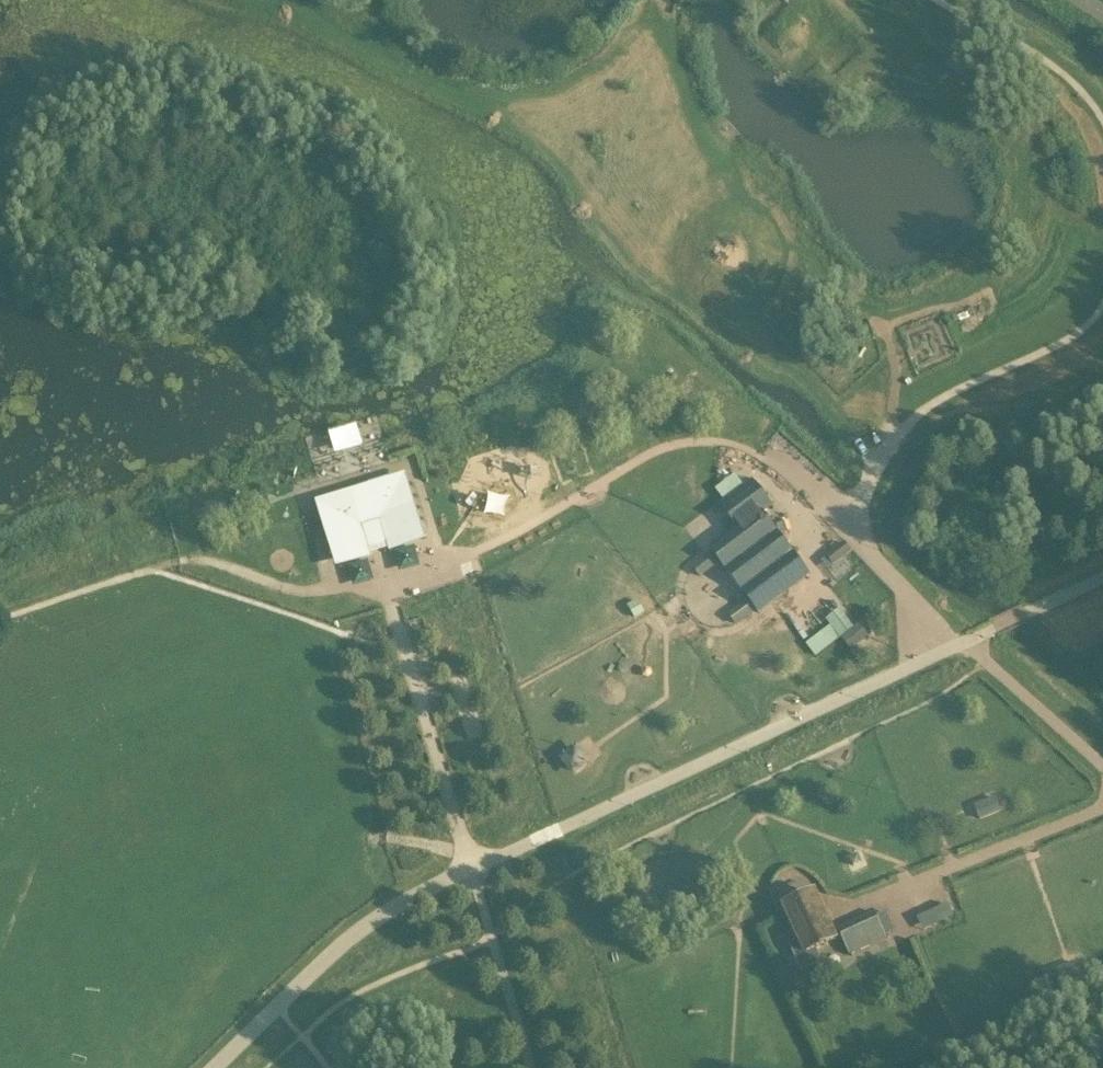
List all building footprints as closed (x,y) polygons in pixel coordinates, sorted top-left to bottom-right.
[(313,502),(333,569),(386,553),(424,542),(403,475),(313,502)] [(756,609),(759,613),(809,575),(762,513),(772,506),(753,481),(744,488),(720,506),(738,529),(710,549),(713,554),(694,568),(700,577),(720,562),(749,601),(730,616),(736,624),(756,609)] [(833,567),(852,553),(844,542),(825,556),(833,567)] [(628,606),(635,619),(644,614),(637,601),(628,606)] [(850,651),(868,637),(859,625),(840,638),(850,651)] [(576,773),(587,764),(575,748),(564,757),(576,773)] [(978,819),(999,811),(994,799),(973,807),(978,819)] [(786,910),(807,955),(837,941),(817,896),(786,910)] [(924,929),(953,915),(947,902),(918,916),(924,929)] [(849,956),(886,939),(874,914),(837,930),(849,956)]
